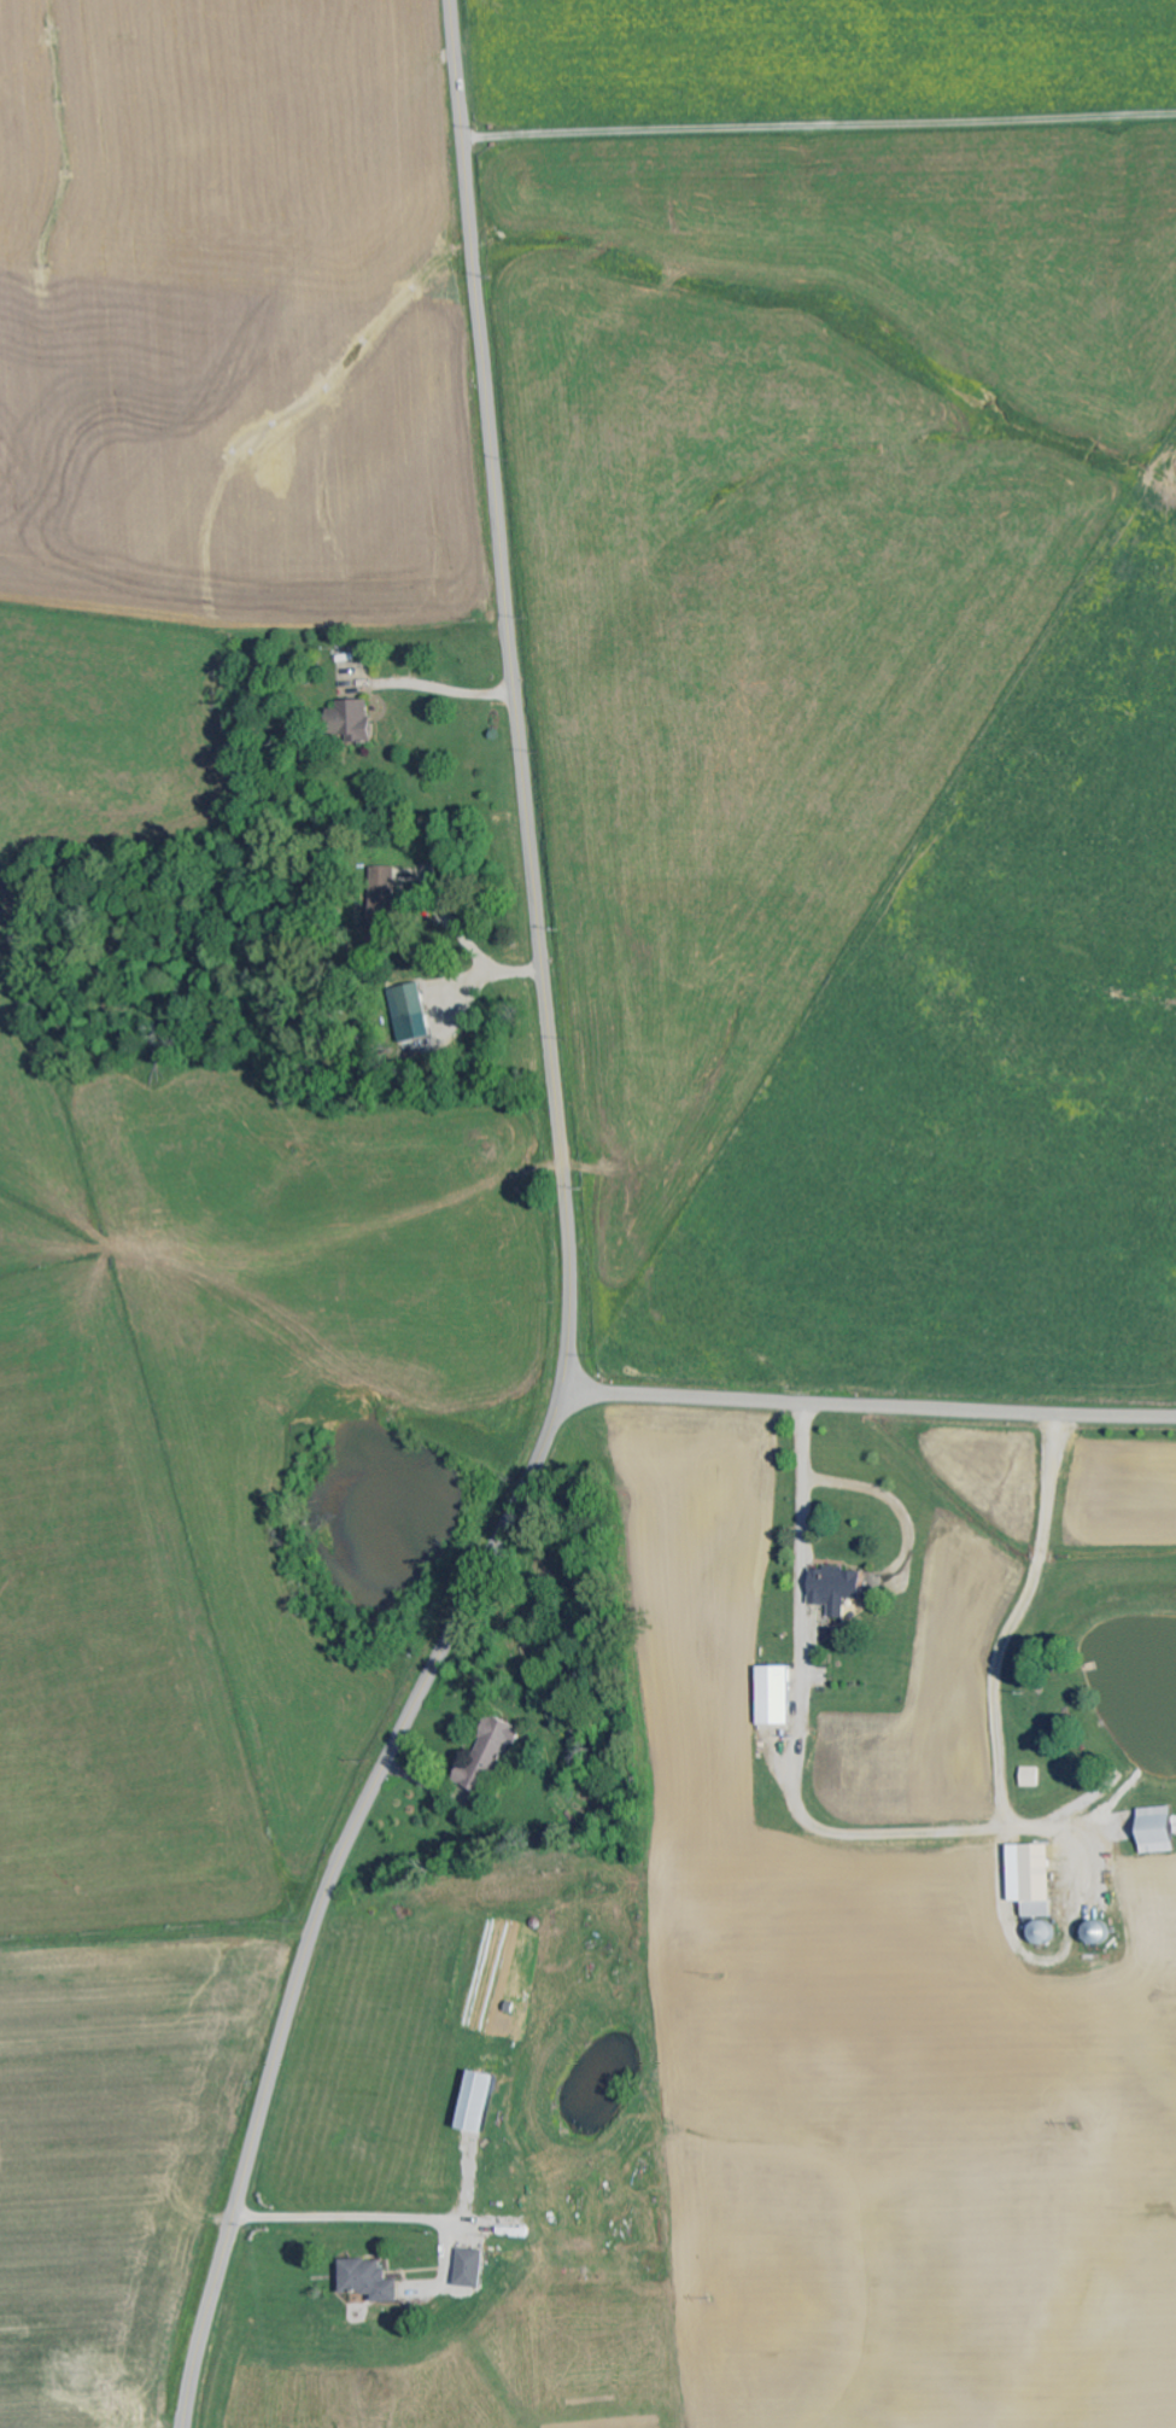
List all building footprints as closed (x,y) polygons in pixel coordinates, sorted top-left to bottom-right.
[(371,700),(339,701),(340,709),(327,710),(328,736),(358,736),(358,743),(373,743),(371,700)] [(391,991),(406,1044),(435,1036),(420,982),(391,991)] [(864,1571),(813,1569),(811,1606),(830,1607),(829,1619),(848,1620),(849,1602),(863,1603),(864,1571)] [(792,1667),(759,1668),(761,1727),(794,1727),(792,1667)] [(521,1729),(490,1715),(459,1783),(490,1797),(521,1729)] [(1041,1768),(1023,1769),(1023,1788),(1042,1788),(1041,1768)] [(1141,1809),(1141,1854),(1175,1854),(1175,1809),(1141,1809)] [(1012,1895),(1024,1894),(1025,1919),(1054,1918),(1052,1846),(1010,1847),(1012,1895)] [(460,2129),(487,2134),(499,2075),(471,2070),(460,2129)] [(488,2251),(462,2247),(457,2285),(482,2288),(488,2251)] [(342,2294),(375,2293),(375,2303),(402,2302),(401,2280),(387,2280),(386,2259),(341,2260),(342,2294)]
